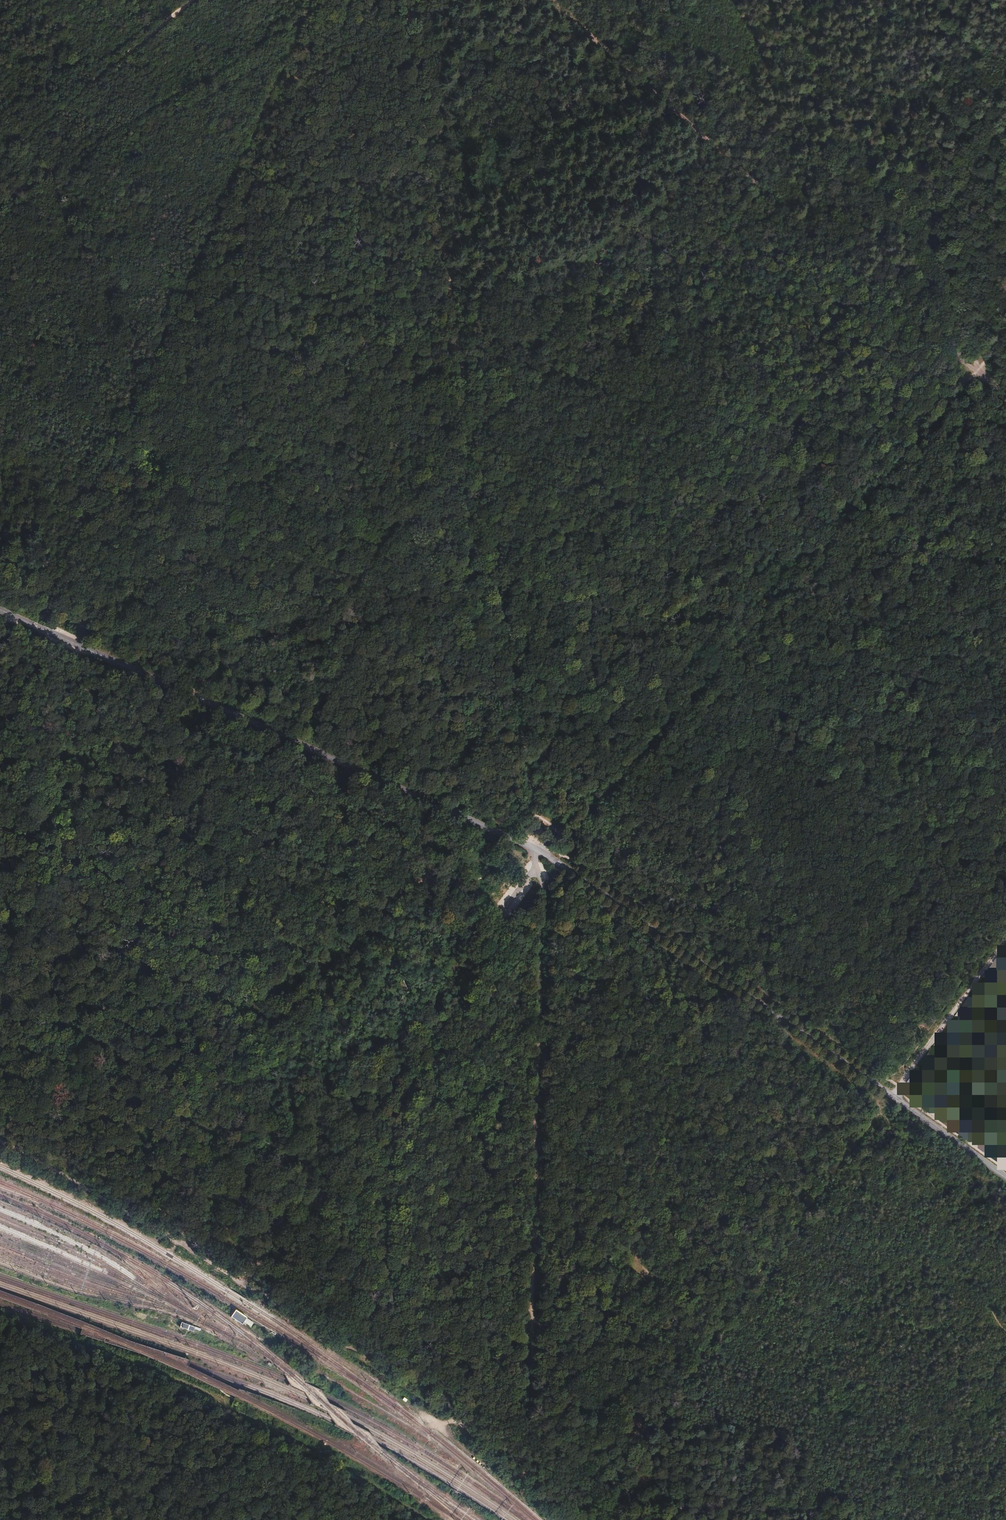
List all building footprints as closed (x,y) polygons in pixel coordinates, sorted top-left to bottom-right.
[(246,1318),(235,1310),(230,1317),(242,1325),(246,1318)] [(194,1327),(181,1322),(179,1327),(192,1332),(194,1327)]
